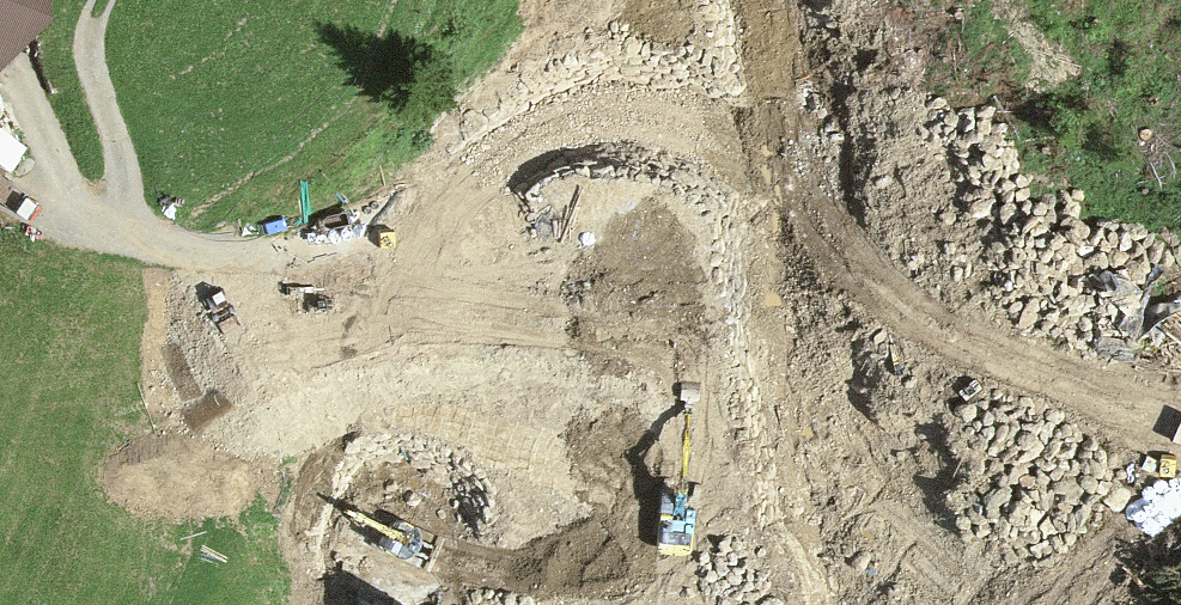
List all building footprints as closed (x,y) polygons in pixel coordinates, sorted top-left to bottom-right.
[(55,26),(52,0),(1,0),(0,1),(0,83),(55,26)] [(327,561),(397,604),(399,604),(451,523),(380,478),(327,561)]
